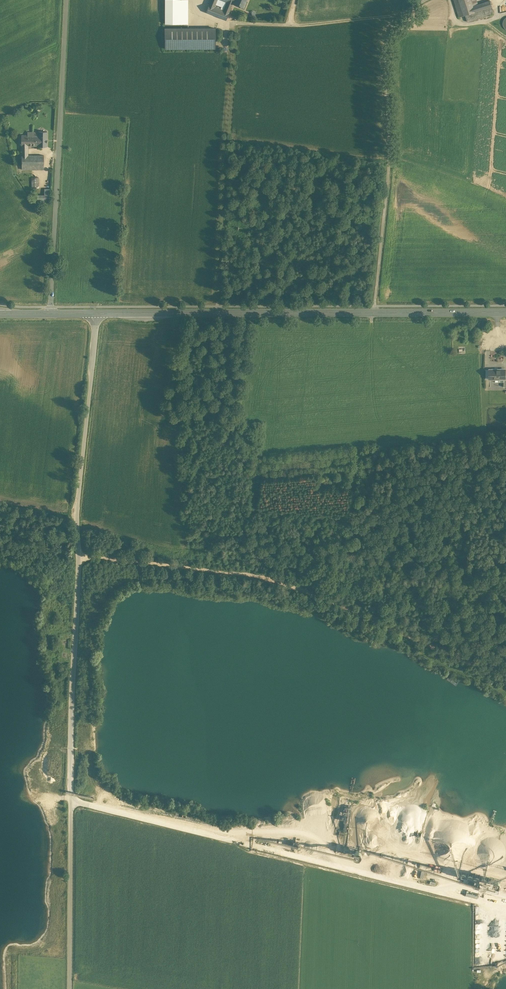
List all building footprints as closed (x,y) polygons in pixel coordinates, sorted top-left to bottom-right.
[(191,9),(190,6),(188,2),(185,0),(183,0),(179,0),(177,0),(174,2),(172,6),(172,9),(172,13),(174,16),(178,18),(181,19),(185,18),(188,16),(190,13),(191,9)] [(206,12),(226,20),(229,13),(223,11),(224,9),(215,5),(217,0),(211,0),(206,12)] [(459,5),(463,16),(464,15),(474,12),(472,6),(470,0),(458,0),(459,5)] [(224,9),(223,11),(229,13),(233,3),(227,1),(224,9)] [(478,5),(472,6),(474,12),(491,7),(490,1),(478,5)] [(474,12),(464,15),(466,22),(493,14),(491,7),(474,12)] [(215,28),(165,28),(165,48),(215,48),(215,28)] [(47,131),(39,131),(39,132),(38,145),(38,146),(47,146),(47,131)] [(25,132),(22,132),(22,145),(28,145),(38,145),(39,132),(29,132),(25,132)] [(44,155),(28,155),(22,155),(22,169),(44,169),(44,165),(44,155)] [(50,189),(45,189),(44,194),(37,195),(37,202),(49,202),(49,195),(50,189)] [(504,369),(490,369),(490,378),(504,378),(504,369)] [(362,850),(356,849),(354,855),(361,857),(362,850)] [(461,871),(459,877),(500,887),(501,881),(461,871)]
